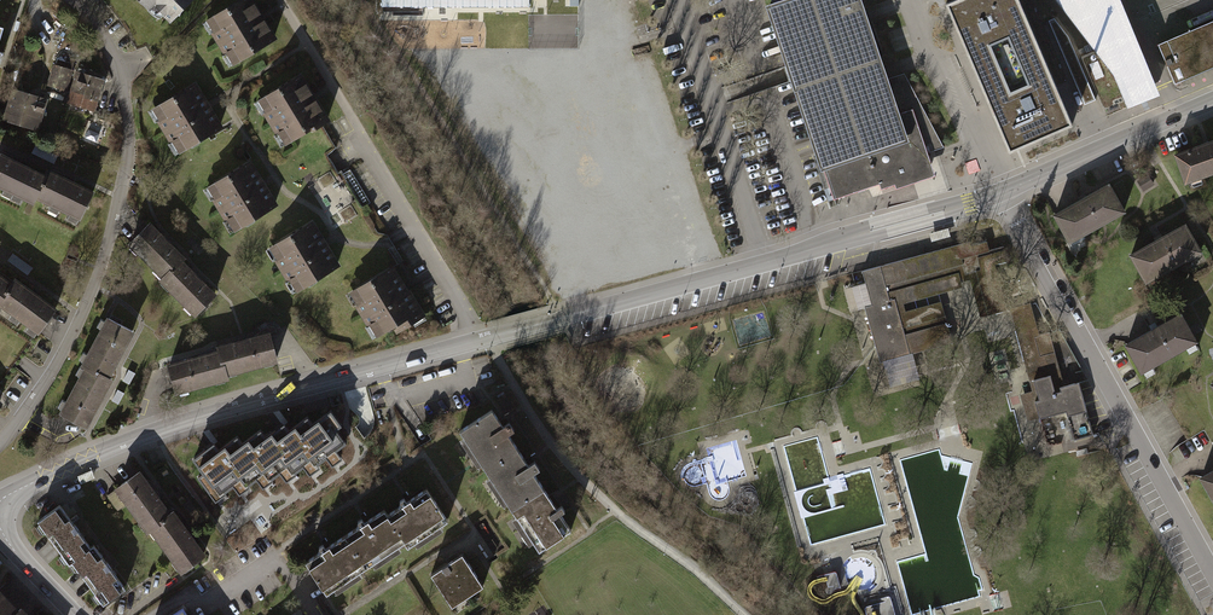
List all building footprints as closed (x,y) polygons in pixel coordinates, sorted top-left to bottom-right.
[(162,22),(186,0),(142,0),(162,22)] [(201,17),(228,61),(268,36),(246,0),(230,0),(201,17)] [(769,8),(834,199),(879,183),(881,188),(904,181),(912,178),(910,172),(931,164),(927,152),(943,147),(904,73),(884,79),(858,0),(791,0),(769,8)] [(1018,0),(965,0),(945,8),(1008,158),(1073,131),(1018,0)] [(1118,0),(1056,0),(1129,95),(1133,105),(1154,97),(1151,91),(1155,90),(1118,0)] [(1158,44),(1175,84),(1212,67),(1212,21),(1158,44)] [(56,61),(50,83),(65,88),(71,65),(56,61)] [(78,68),(68,104),(95,111),(105,75),(78,68)] [(295,71),(254,96),(281,139),(321,114),(295,71)] [(16,87),(7,120),(35,128),(44,95),(16,87)] [(194,87),(154,112),(180,155),(221,130),(194,87)] [(91,128),(87,138),(101,143),(105,133),(91,128)] [(1176,158),(1186,187),(1212,178),(1212,145),(1176,158)] [(38,198),(50,172),(1,151),(0,153),(0,186),(36,202),(38,198)] [(242,159),(202,184),(228,227),(269,203),(264,195),(242,159)] [(51,169),(50,172),(38,198),(87,220),(100,191),(51,169)] [(1109,181),(1056,207),(1071,238),(1125,212),(1109,181)] [(1184,223),(1130,249),(1146,281),(1199,255),(1184,223)] [(150,225),(126,246),(187,317),(211,297),(193,275),(163,240),(150,225)] [(310,225),(270,250),(296,293),(337,268),(310,225)] [(970,241),(862,270),(866,284),(844,290),(850,310),(865,306),(880,362),(889,360),(895,384),(921,377),(914,353),(952,342),(950,335),(941,301),(898,313),(897,307),(903,305),(903,303),(963,287),(961,282),(970,279),(980,317),(1007,310),(995,266),(1008,262),(1003,246),(989,250),(986,240),(971,244),(970,241)] [(386,268),(345,293),(372,336),(412,312),(386,268)] [(15,281),(0,272),(0,305),(15,281)] [(15,281),(0,305),(0,306),(44,334),(61,307),(17,279),(15,281)] [(1010,310),(1016,332),(1037,326),(1033,313),(1031,305),(1010,310)] [(1174,315),(1120,341),(1136,373),(1190,346),(1174,315)] [(76,365),(81,367),(104,380),(120,351),(131,331),(103,316),(76,365)] [(1037,326),(1016,332),(1034,418),(1062,411),(1069,441),(1091,435),(1077,378),(1082,377),(1050,321),(1037,326)] [(814,340),(823,346),(832,334),(823,327),(814,340)] [(164,362),(173,394),(232,376),(231,372),(274,359),(265,328),(236,337),(220,342),(221,345),(189,355),(164,362)] [(878,358),(863,358),(863,372),(878,372),(878,358)] [(104,380),(81,367),(56,412),(84,426),(99,400),(108,382),(104,380)] [(213,444),(192,459),(202,473),(197,476),(214,501),(233,488),(238,495),(257,482),(262,489),(281,476),(285,482),(304,469),(309,475),(319,468),(316,464),(326,458),(331,465),(340,459),(334,450),(345,443),(336,430),(342,425),(331,410),(312,423),(307,416),(287,429),(283,423),(264,436),(260,430),(241,443),(236,437),(217,450),(213,444)] [(494,412),(456,437),(527,545),(537,539),(543,547),(560,536),(549,520),(560,513),(551,499),(526,461),(503,426),(494,412)] [(1197,475),(1212,505),(1212,466),(1197,475)] [(138,472),(107,495),(118,510),(128,503),(148,530),(151,528),(182,570),(203,555),(188,533),(172,512),(169,514),(156,496),(138,472)] [(323,544),(300,559),(326,598),(450,517),(424,478),(397,495),(359,520),(323,544)] [(60,505),(38,521),(69,564),(72,562),(103,604),(125,588),(110,567),(94,545),(91,548),(77,529),(60,505)] [(460,550),(428,571),(449,603),(481,582),(460,550)] [(18,611),(0,593),(0,614),(13,614),(18,611)] [(892,598),(882,602),(884,606),(876,609),(879,614),(898,614),(892,598)]
